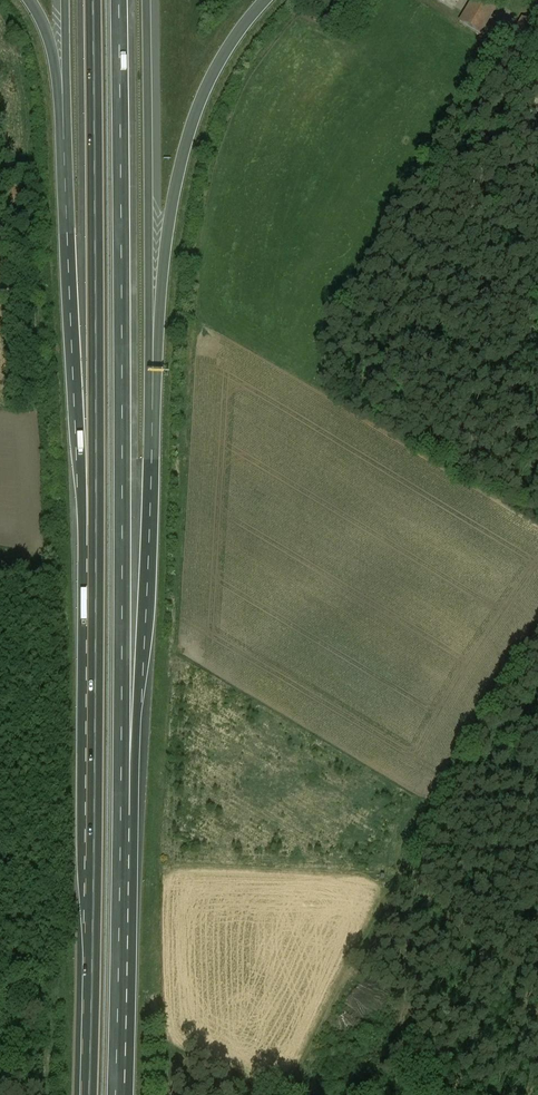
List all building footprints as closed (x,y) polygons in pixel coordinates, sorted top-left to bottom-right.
[(484,0),(472,0),(459,22),(480,34),(496,7),(484,0)] [(537,27),(537,22),(526,13),(514,30),(529,40),(537,27)]
